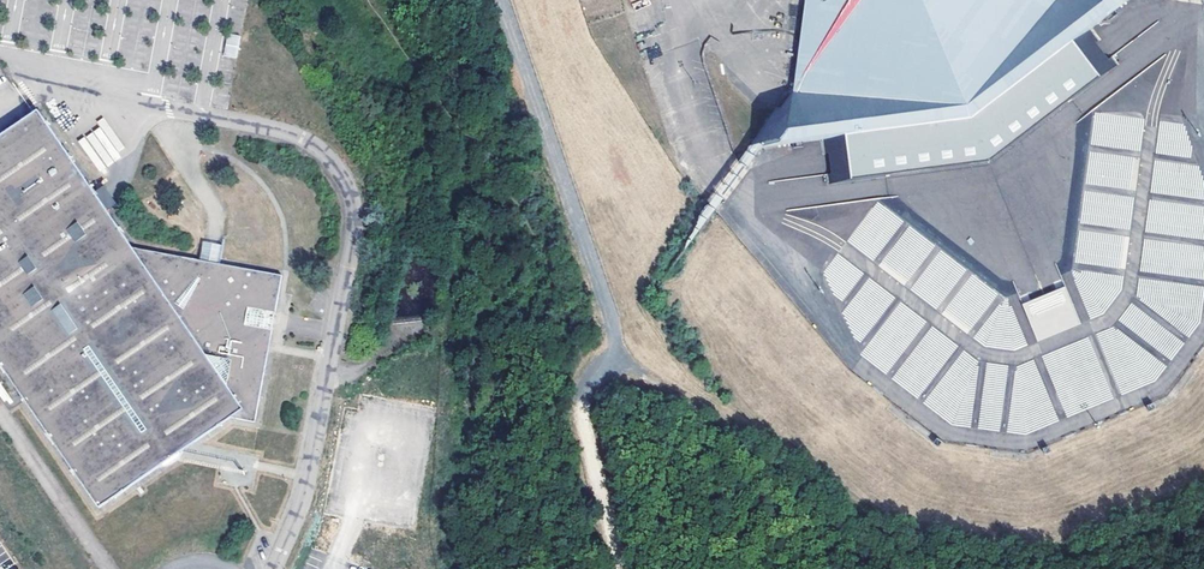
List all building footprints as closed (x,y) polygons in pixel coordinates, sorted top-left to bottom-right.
[(1118,7),(1109,0),(805,0),(792,98),(786,144),(969,120),(1118,7)] [(236,58),(240,37),(229,35),(224,56),(236,58)] [(183,450),(185,440),(195,442),(231,418),(254,422),(282,276),(219,264),(199,260),(132,247),(93,190),(38,110),(0,136),(0,364),(99,508),(159,466),(163,466),(166,465),(169,464),(174,461),(178,458),(180,455),(183,450)] [(203,242),(199,260),(219,264),(222,246),(203,242)] [(1081,324),(1066,286),(1022,303),(1037,341),(1081,324)] [(183,450),(195,442),(185,440),(183,450)]
